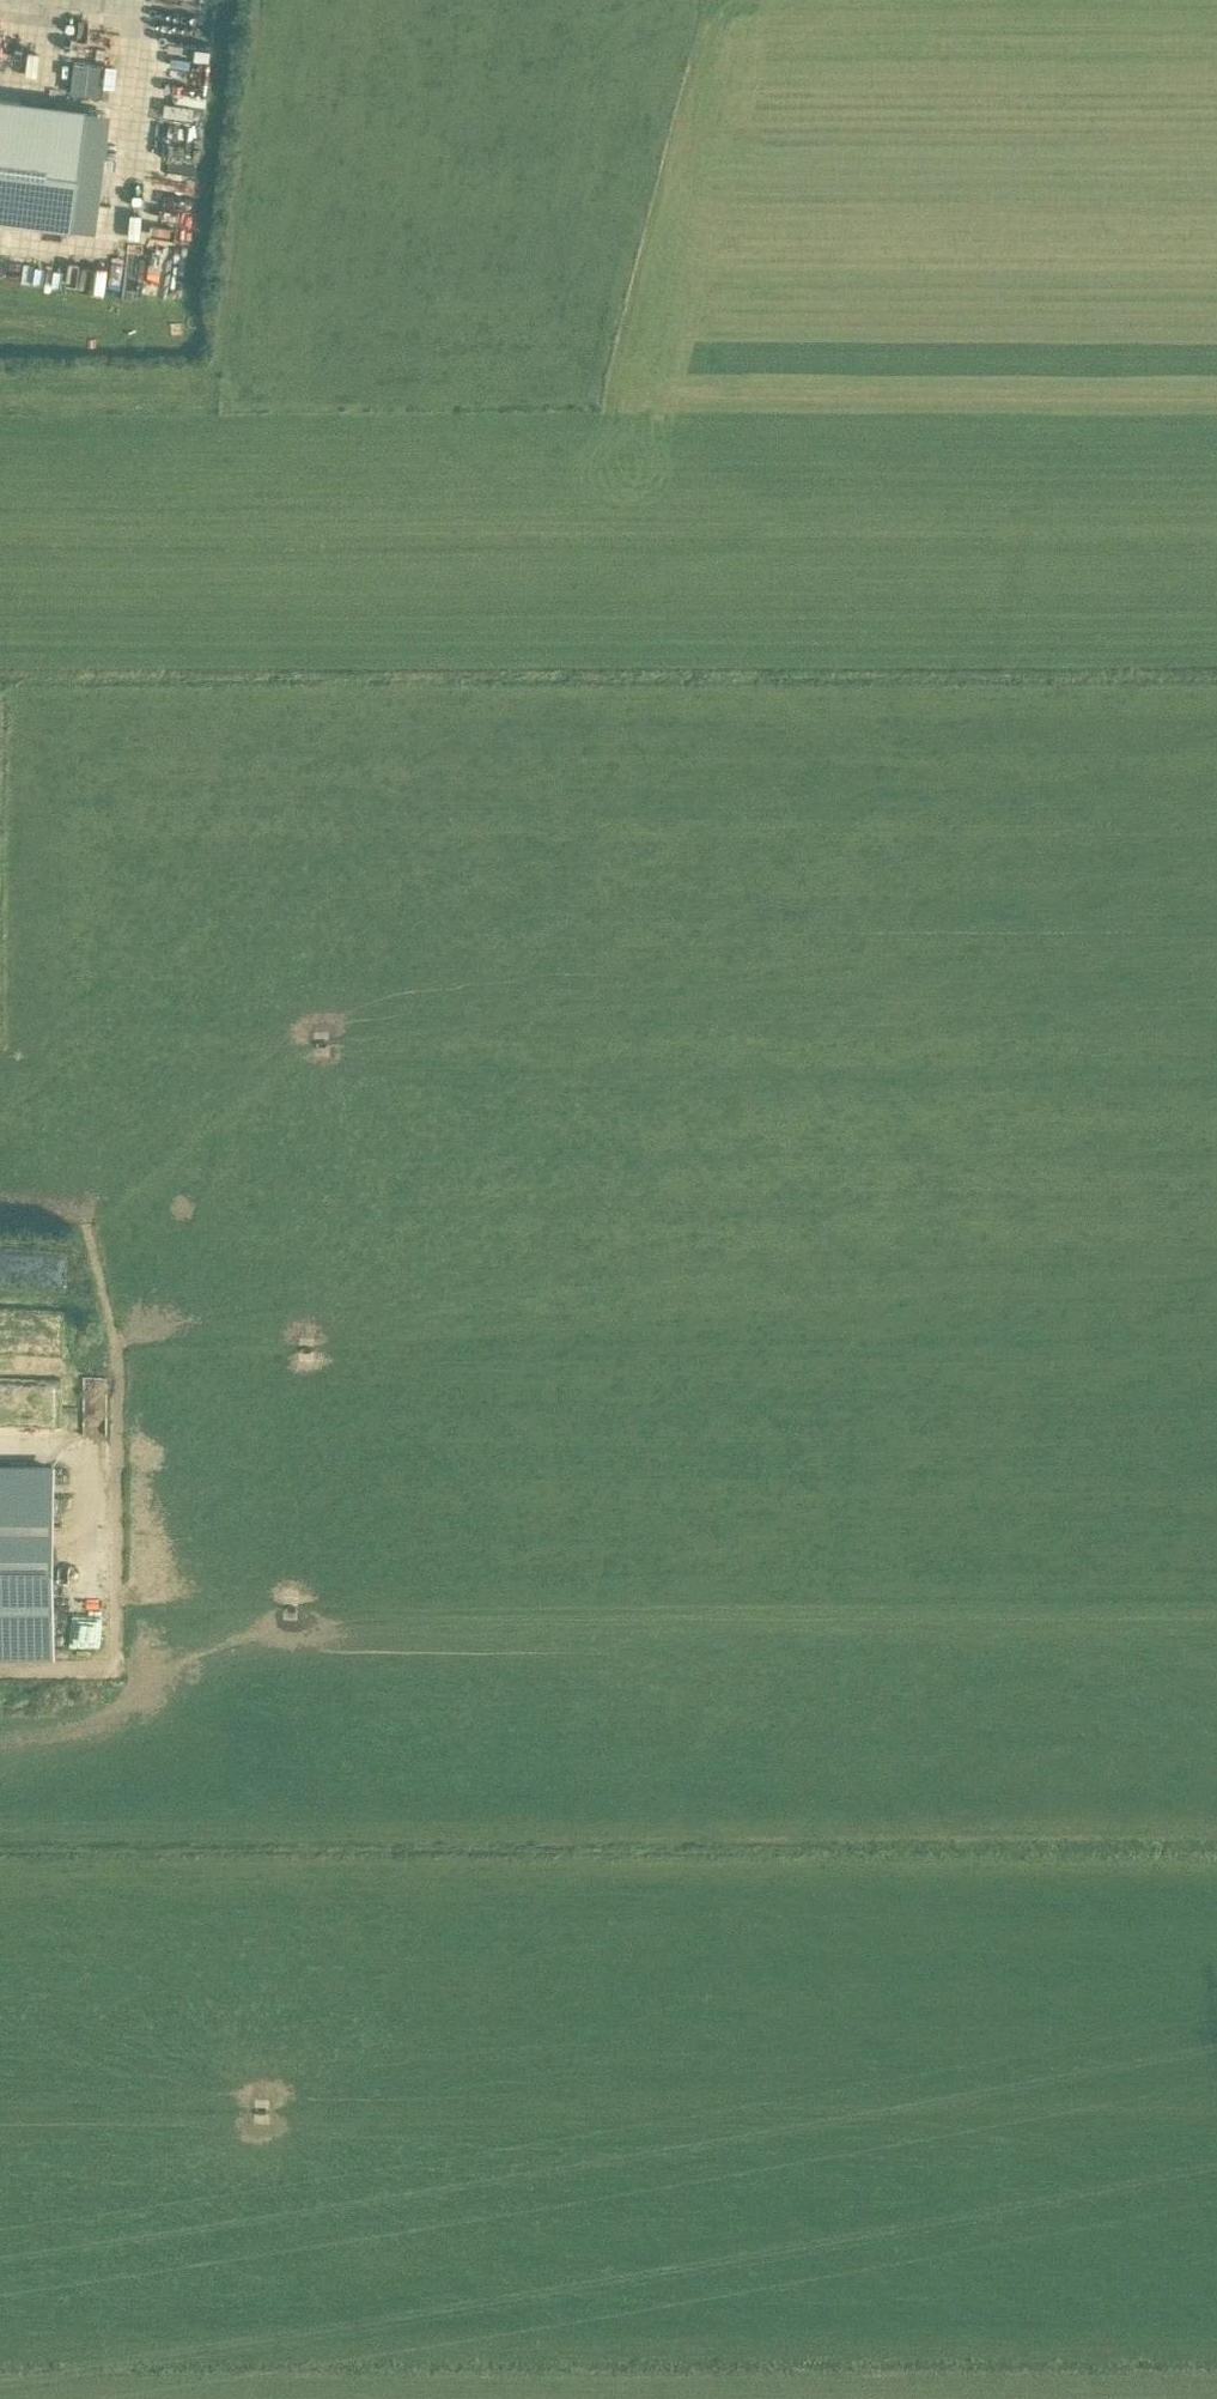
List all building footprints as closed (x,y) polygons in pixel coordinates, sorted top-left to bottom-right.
[(115,91),(115,74),(104,73),(104,60),(73,59),(72,89),(115,91)] [(74,89),(72,100),(102,104),(103,92),(74,89)] [(73,226),(88,106),(0,95),(0,217),(73,226)] [(49,1468),(0,1468),(0,1648),(48,1648),(49,1468)]
